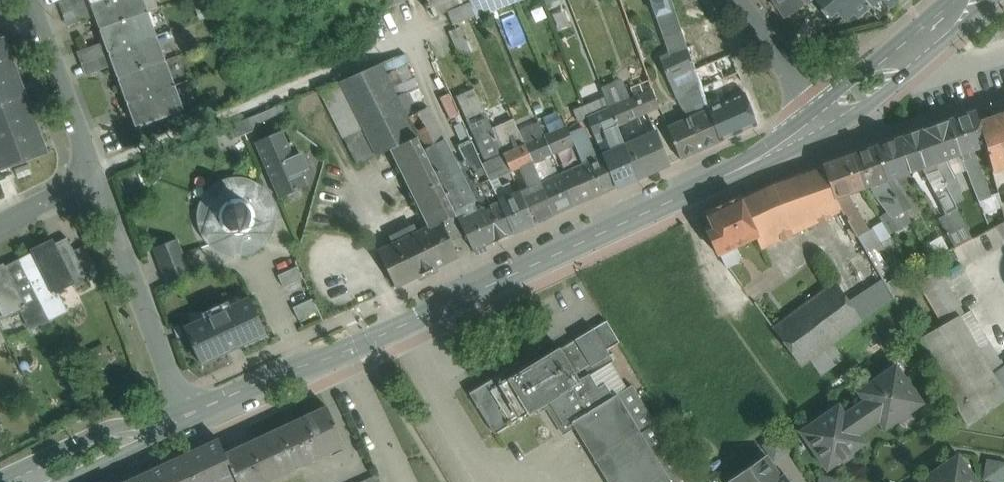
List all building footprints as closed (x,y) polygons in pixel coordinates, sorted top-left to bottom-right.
[(91,4),(91,3),(90,0),(65,0),(59,2),(63,15),(91,4)] [(91,4),(92,5),(96,3),(104,26),(100,28),(101,29),(147,11),(143,0),(102,0),(91,4)] [(435,17),(448,11),(470,2),(470,1),(469,0),(428,0),(435,17)] [(470,1),(470,2),(475,15),(476,17),(517,0),(469,0),(470,1)] [(669,55),(687,46),(671,0),(650,0),(669,55)] [(782,13),(802,0),(804,3),(808,0),(773,0),(782,13)] [(824,8),(820,10),(835,26),(853,11),(857,16),(869,7),(880,20),(891,11),(888,6),(894,0),(818,0),(824,8)] [(470,2),(448,11),(453,25),(475,15),(470,2)] [(96,16),(92,5),(91,4),(63,15),(67,26),(96,16)] [(499,16),(511,48),(526,43),(513,10),(499,16)] [(147,11),(101,29),(101,30),(105,28),(114,51),(109,52),(110,53),(156,36),(147,11)] [(460,28),(449,33),(460,57),(470,50),(460,28)] [(0,38),(0,61),(13,56),(5,36),(0,38)] [(156,36),(110,53),(110,54),(114,53),(123,75),(118,77),(119,78),(165,60),(156,36)] [(81,64),(110,53),(109,52),(105,41),(77,51),(81,64)] [(661,58),(668,81),(695,70),(689,52),(687,46),(669,55),(661,58)] [(110,54),(110,53),(81,64),(85,75),(114,65),(110,54)] [(416,87),(400,54),(381,64),(397,96),(416,87)] [(0,61),(0,83),(20,76),(13,56),(0,61)] [(165,60),(119,78),(128,102),(175,85),(165,60)] [(397,96),(381,64),(340,81),(363,127),(377,157),(393,150),(418,138),(408,117),(397,96)] [(695,70),(668,81),(687,119),(709,109),(702,89),(695,70)] [(602,87),(610,108),(652,89),(647,75),(628,83),(626,77),(602,87)] [(0,83),(0,105),(27,95),(20,76),(0,83)] [(363,127),(340,81),(320,90),(343,136),(363,127)] [(175,85),(128,102),(137,128),(184,111),(175,85)] [(456,96),(486,162),(503,154),(492,127),(473,89),(456,96)] [(652,89),(610,108),(617,126),(660,107),(654,89),(652,89)] [(745,93),(709,109),(720,142),(757,125),(745,93)] [(0,105),(0,127),(34,114),(27,95),(0,105)] [(610,108),(588,118),(595,136),(617,126),(610,108)] [(443,139),(427,109),(408,117),(418,138),(423,149),(443,139)] [(687,119),(666,128),(680,159),(720,142),(709,109),(687,119)] [(975,111),(949,120),(960,155),(971,152),(986,146),(987,146),(979,123),(975,111)] [(0,127),(0,149),(41,133),(34,114),(0,127)] [(979,123),(987,146),(986,146),(993,173),(1003,169),(1003,114),(979,123)] [(249,118),(229,127),(235,139),(255,131),(249,118)] [(492,127),(503,154),(525,145),(513,118),(492,127)] [(595,136),(588,118),(567,127),(575,145),(587,139),(595,136)] [(949,120),(922,130),(934,164),(944,161),(960,155),(949,120)] [(539,123),(526,129),(532,142),(545,137),(539,123)] [(363,127),(343,136),(357,166),(377,157),(363,127)] [(567,127),(546,136),(553,154),(575,145),(567,127)] [(922,130),(896,139),(908,173),(923,168),(934,164),(922,130)] [(657,131),(624,146),(625,147),(637,178),(670,164),(657,131)] [(307,186),(284,132),(255,142),(278,198),(307,186)] [(0,149),(0,172),(49,154),(41,133),(0,149)] [(532,142),(525,145),(532,163),(553,154),(546,136),(545,137),(532,142)] [(418,138),(393,150),(430,225),(441,220),(455,214),(423,149),(418,138)] [(458,220),(471,214),(477,211),(473,202),(475,201),(444,139),(443,139),(423,149),(455,214),(458,220)] [(587,139),(575,145),(583,165),(594,160),(591,152),(592,151),(587,139)] [(896,139),(875,146),(887,181),(895,178),(908,173),(896,139)] [(511,172),(521,168),(532,163),(525,145),(503,154),(511,172)] [(887,181),(875,146),(851,154),(863,189),(873,185),(887,181)] [(625,147),(603,156),(616,187),(637,178),(625,147)] [(990,196),(975,155),(972,156),(971,152),(960,155),(966,170),(978,201),(990,196)] [(486,162),(482,164),(490,181),(511,172),(503,154),(486,162)] [(851,154),(822,164),(834,199),(847,195),(863,189),(851,154)] [(966,170),(960,155),(944,161),(946,165),(948,164),(954,174),(966,170)] [(594,160),(583,165),(595,196),(616,187),(603,156),(594,160)] [(482,164),(479,157),(469,162),(490,205),(499,201),(490,181),(482,164)] [(946,165),(944,161),(934,164),(949,194),(950,194),(961,188),(954,174),(948,164),(946,165)] [(532,163),(521,168),(530,188),(541,183),(532,163)] [(822,164),(772,182),(740,197),(758,236),(757,237),(763,249),(842,212),(834,199),(822,164)] [(949,194),(934,164),(923,168),(941,204),(952,198),(950,194),(949,194)] [(583,165),(562,174),(575,205),(595,197),(595,196),(583,165)] [(562,174),(541,183),(555,214),(575,205),(562,174)] [(273,230),(275,216),(272,201),(264,188),(251,180),(236,178),(222,181),(209,189),(201,202),(198,216),(201,231),(210,244),(222,252),(237,254),(252,251),(264,243),(273,230)] [(918,217),(895,178),(887,181),(896,197),(897,197),(904,210),(910,221),(918,217)] [(896,197),(887,181),(873,185),(877,194),(880,193),(887,204),(896,197)] [(921,188),(917,182),(913,184),(917,191),(921,188)] [(530,188),(520,192),(534,223),(555,214),(541,183),(530,188)] [(520,192),(499,201),(514,233),(534,224),(534,223),(520,192)] [(978,201),(989,229),(1003,221),(1003,214),(998,193),(990,196),(978,201)] [(859,215),(847,195),(834,199),(842,212),(848,222),(859,215)] [(758,236),(740,197),(706,213),(712,226),(706,229),(718,255),(720,254),(736,247),(757,237),(758,236)] [(896,197),(887,204),(889,208),(894,217),(904,210),(897,197),(896,197)] [(477,211),(471,214),(485,246),(514,233),(499,201),(490,205),(477,211)] [(889,208),(878,214),(889,234),(900,227),(894,217),(889,208)] [(904,210),(894,217),(900,227),(910,221),(904,210)] [(958,210),(939,220),(955,247),(972,238),(958,210)] [(455,214),(441,220),(450,239),(464,232),(458,220),(455,214)] [(471,214),(458,220),(464,232),(474,251),(485,246),(471,214)] [(868,230),(859,215),(848,222),(856,237),(858,236),(868,230)] [(413,225),(391,236),(394,243),(378,251),(396,287),(428,272),(459,257),(450,239),(441,220),(430,225),(416,232),(413,225)] [(858,236),(882,271),(888,267),(878,252),(884,248),(871,228),(868,230),(858,236)] [(89,281),(67,238),(55,245),(74,283),(73,283),(75,288),(89,281)] [(167,283),(191,273),(177,239),(154,248),(167,283)] [(53,241),(34,250),(35,254),(20,261),(49,319),(67,310),(60,296),(59,296),(56,291),(73,283),(74,283),(55,245),(53,241)] [(736,247),(720,254),(727,268),(737,263),(740,255),(736,247)] [(6,268),(4,265),(0,267),(0,305),(6,316),(21,309),(31,328),(49,319),(20,262),(6,268)] [(298,266),(278,275),(284,287),(304,278),(298,266)] [(965,313),(940,269),(918,282),(942,326),(961,316),(965,313)] [(296,304),(313,296),(305,278),(288,286),(296,304)] [(837,282),(772,328),(801,367),(834,343),(862,322),(837,282)] [(228,301),(202,313),(204,318),(184,327),(202,365),(267,334),(249,297),(230,306),(228,301)] [(313,298),(293,307),(299,320),(319,310),(313,298)] [(918,340),(968,426),(1003,400),(1003,391),(995,375),(961,316),(942,326),(918,340)] [(594,329),(607,350),(620,342),(607,321),(594,329)] [(591,367),(610,356),(607,350),(594,329),(575,340),(591,367)] [(577,376),(591,367),(575,340),(560,349),(577,376)] [(834,343),(811,360),(823,376),(845,359),(834,343)] [(542,360),(537,352),(469,393),(494,434),(548,401),(564,428),(572,423),(608,481),(690,481),(632,385),(625,389),(610,363),(613,361),(610,356),(591,367),(577,376),(560,349),(542,360)] [(896,365),(858,391),(864,400),(845,414),(839,405),(800,432),(827,470),(841,460),(843,463),(853,456),(851,453),(865,443),(859,434),(878,421),(884,430),(899,420),(901,423),(911,416),(909,413),(923,403),(896,365)] [(995,375),(1003,391),(1003,368),(995,375)] [(225,454),(236,478),(235,478),(237,481),(264,481),(299,466),(297,461),(317,452),(319,457),(345,445),(328,407),(226,454),(225,454)] [(779,436),(764,445),(774,459),(788,450),(779,436)] [(128,481),(226,481),(235,478),(236,478),(225,454),(226,454),(219,440),(128,481)] [(920,481),(978,481),(958,454),(920,481)] [(766,455),(730,480),(732,481),(790,481),(784,474),(780,477),(766,455)] [(988,461),(985,478),(1002,481),(1003,470),(1003,464),(988,461)]
